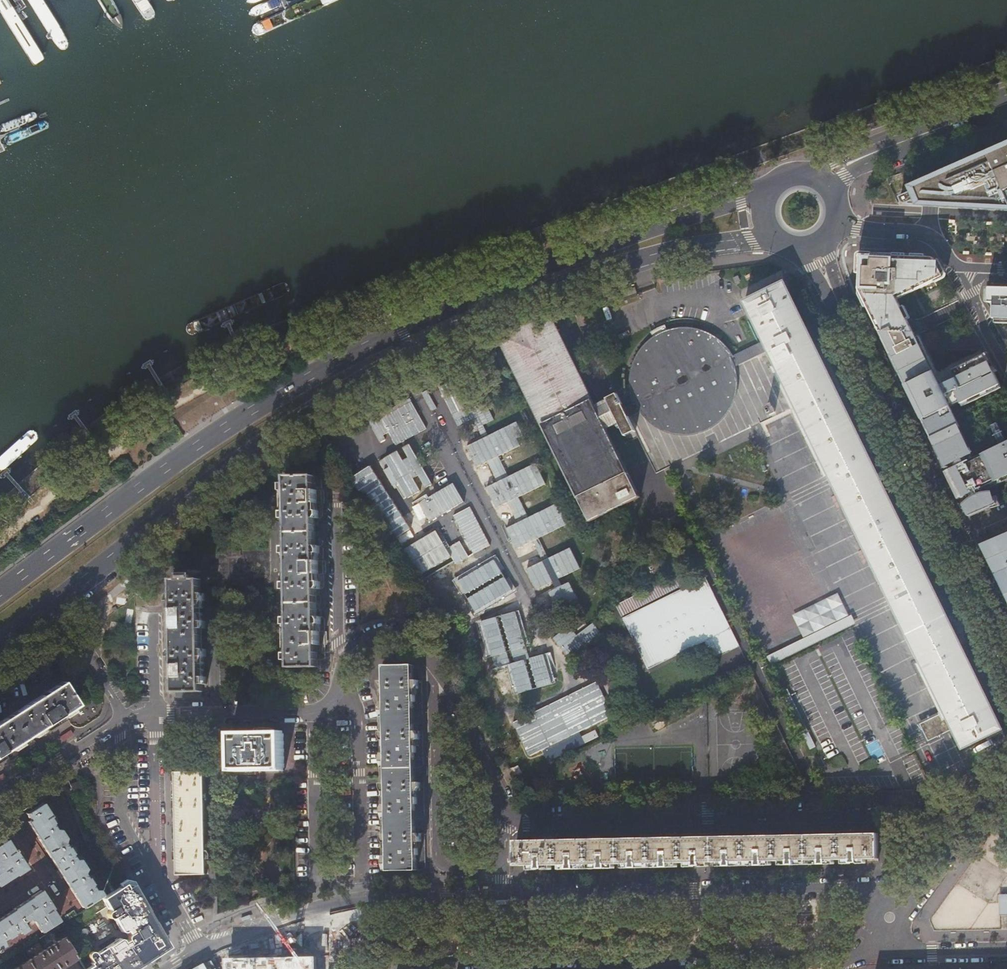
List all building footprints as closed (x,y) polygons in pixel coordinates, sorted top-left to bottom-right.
[(2,3),(6,5),(81,34),(84,33),(87,32),(90,27),(88,24),(86,22),(29,0),(0,0),(2,3)] [(301,5),(300,1),(299,0),(292,0),(276,7),(273,10),(270,13),(269,17),(273,18),(276,18),(279,17),(301,5)] [(300,12),(298,13),(296,15),(296,17),(296,19),(297,20),(299,21),(301,21),(304,21),(330,8),(331,7),(332,6),(333,4),(332,2),(331,0),(325,0),(300,12)] [(936,174),(933,176),(930,178),(928,180),(926,183),(923,188),(921,192),(921,195),(917,193),(915,190),(899,197),(899,200),(901,202),(903,204),(904,204),(906,204),(907,204),(984,210),(1006,211),(1006,143),(936,174)] [(860,255),(859,280),(860,280),(933,283),(934,282),(933,279),(943,274),(933,258),(860,255)] [(859,280),(859,289),(880,332),(914,333),(930,334),(924,322),(908,321),(896,296),(918,286),(920,289),(933,283),(860,280),(859,280)] [(916,664),(939,711),(915,723),(926,745),(954,732),(962,748),(1002,728),(869,456),(873,454),(819,344),(815,346),(784,283),(744,302),(764,345),(769,354),(775,368),(771,370),(824,476),(824,478),(821,479),(886,610),(893,607),(920,662),(916,664)] [(1000,286),(993,285),(985,298),(997,319),(1006,319),(1006,286),(1000,286)] [(623,409),(616,394),(607,398),(608,401),(594,408),(550,318),(500,337),(591,524),(639,500),(605,429),(618,421),(625,435),(634,431),(627,417),(623,409)] [(744,391),(745,386),(745,385),(744,379),(743,374),(741,367),(739,362),(737,358),(734,353),(731,349),(727,345),(722,340),(719,338),(713,335),(708,333),(701,330),(697,329),(691,329),(685,329),(680,329),(674,330),(668,332),(662,334),(657,337),(653,340),(650,342),(644,348),(640,353),(637,359),(634,363),(632,369),(631,375),(630,380),(630,386),(630,390),(631,396),(632,402),(633,404),(635,411),(636,413),(637,414),(641,420),(644,424),(648,428),(652,432),(657,435),(662,438),(667,440),(671,441),(678,443),(683,443),(689,444),(695,443),(700,442),(703,441),(710,439),(715,436),(721,433),(725,429),(729,426),(732,422),(735,418),(738,413),(740,408),(742,402),(744,396),(744,391)] [(914,333),(880,332),(917,408),(994,374),(991,369),(995,367),(989,356),(952,370),(956,379),(941,385),(937,377),(935,378),(932,372),(930,367),(929,365),(914,333)] [(769,354),(764,345),(737,358),(739,362),(741,367),(769,354)] [(917,408),(970,517),(1000,504),(997,497),(992,496),(989,489),(981,489),(980,486),(1006,474),(1006,442),(974,456),(967,459),(966,456),(972,453),(950,405),(960,401),(962,406),(970,403),(968,399),(980,394),(982,398),(990,394),(988,391),(1000,385),(994,374),(917,408)] [(424,393),(433,414),(449,408),(451,413),(460,409),(465,421),(474,417),(478,427),(495,421),(487,401),(467,409),(458,388),(452,390),(449,383),(424,393)] [(1002,388),(1000,385),(988,391),(990,394),(1002,388)] [(970,403),(982,398),(980,394),(968,399),(970,403)] [(635,411),(633,404),(623,409),(627,417),(636,413),(635,411)] [(516,423),(468,443),(477,466),(489,461),(494,474),(505,470),(499,455),(525,444),(516,423)] [(449,442),(454,453),(463,449),(458,438),(449,442)] [(402,450),(367,466),(372,478),(367,480),(376,499),(383,496),(388,508),(405,500),(404,498),(432,485),(412,443),(401,448),(402,450)] [(539,464),(488,484),(497,507),(509,502),(514,515),(526,511),(520,495),(547,484),(539,464)] [(293,477),(287,482),(290,667),(317,666),(317,659),(324,659),(326,657),(326,644),(323,640),(324,635),(326,631),(326,619),(323,616),(316,616),(316,589),(322,589),(325,586),(324,574),(322,570),(322,564),(324,561),(324,548),(322,546),(315,546),(314,518),(321,518),(323,515),(323,504),(321,499),(321,494),(323,490),(322,478),(314,478),(314,477),(293,477)] [(455,482),(420,502),(430,521),(465,501),(455,482)] [(508,526),(517,547),(574,521),(565,501),(508,526)] [(473,506),(453,514),(458,525),(459,525),(471,554),(490,546),(473,506)] [(400,538),(421,527),(411,508),(390,520),(400,538)] [(408,546),(423,572),(452,556),(456,564),(471,556),(462,540),(448,547),(438,529),(408,546)] [(988,544),(1002,572),(1000,573),(1006,586),(1006,535),(988,544)] [(988,544),(984,546),(998,574),(1000,573),(1002,572),(988,544)] [(573,547),(528,567),(537,589),(555,581),(557,587),(535,596),(542,610),(578,595),(571,581),(564,584),(561,577),(582,567),(573,547)] [(500,559),(458,578),(473,612),(515,593),(500,559)] [(1006,593),(1006,586),(1000,573),(998,574),(1006,593)] [(205,649),(200,649),(200,629),(204,628),(204,622),(200,622),(200,601),(204,601),(204,594),(200,594),(200,577),(181,577),(181,581),(173,581),(173,595),(167,595),(165,597),(164,610),(168,614),(167,620),(165,623),(165,634),(168,636),(173,637),(173,650),(168,650),(165,653),(165,666),(168,670),(168,675),(165,679),(165,690),(168,692),(172,692),(201,691),(201,684),(205,684),(205,677),(201,677),(200,656),(205,656),(205,649)] [(695,645),(703,661),(729,648),(697,582),(696,583),(624,618),(623,618),(647,669),(695,645)] [(521,611),(480,619),(488,657),(493,656),(496,669),(509,666),(515,693),(557,684),(550,652),(531,656),(521,611)] [(848,618),(763,659),(767,666),(851,625),(848,618)] [(385,681),(384,681),(381,681),(381,690),(385,690),(385,703),(381,703),(382,711),(385,711),(386,733),(382,733),(382,740),(386,740),(387,753),(382,753),(382,762),(387,762),(387,784),(383,784),(383,792),(388,792),(388,805),(383,805),(383,813),(388,813),(388,834),(384,834),(384,842),(389,842),(389,855),(384,855),(384,863),(389,863),(390,868),(425,867),(425,858),(423,856),(423,846),(424,845),(424,833),(416,833),(416,820),(422,820),(424,819),(423,807),(423,806),(422,796),(423,795),(423,784),(415,784),(415,769),(422,769),(422,768),(422,756),(421,756),(421,745),(422,744),(421,733),(414,732),(414,718),(420,718),(421,717),(421,706),(420,705),(420,695),(420,694),(420,682),(413,682),(412,665),(384,666),(385,681)] [(60,682),(44,693),(58,715),(74,704),(60,682)] [(783,692),(810,748),(815,746),(788,690),(783,692)] [(44,693),(31,700),(40,715),(46,726),(56,720),(54,717),(58,715),(44,693)] [(3,753),(2,750),(43,724),(45,727),(46,726),(40,715),(31,700),(0,721),(0,755),(3,753)] [(63,741),(73,734),(66,724),(56,731),(63,741)] [(255,732),(231,732),(232,771),(284,770),(283,732),(274,732),(274,730),(273,729),(271,728),(269,728),(254,728),(255,732)] [(585,742),(599,737),(597,730),(582,735),(585,742)] [(178,860),(178,875),(206,874),(206,860),(211,860),(211,851),(207,851),(205,851),(205,845),(204,800),(204,793),(203,772),(170,772),(170,781),(173,784),(176,784),(176,798),(173,798),(171,800),(171,810),(176,810),(177,824),(174,824),(172,826),(172,833),(175,835),(177,835),(177,849),(175,849),(172,852),(172,860),(178,860)] [(71,788),(73,795),(84,791),(80,781),(70,785),(71,788)] [(64,790),(75,817),(81,815),(73,795),(71,788),(64,790)] [(565,789),(556,789),(556,799),(566,799),(565,789)] [(30,820),(27,822),(82,907),(101,895),(97,890),(93,890),(90,884),(93,883),(93,878),(88,876),(86,878),(82,872),(84,869),(78,859),(74,859),(71,854),(75,851),(71,845),(67,847),(63,842),(64,837),(59,830),(55,829),(51,823),(56,820),(52,815),(50,816),(42,803),(25,813),(30,820)] [(85,844),(92,842),(89,837),(81,815),(75,817),(85,844)] [(794,860),(820,859),(841,858),(878,857),(878,834),(517,841),(518,865),(522,865),(538,865),(538,866),(544,866),(544,865),(569,865),(574,865),(600,865),(606,864),(632,864),(638,864),(663,863),(668,863),(694,862),(700,862),(726,861),(732,861),(757,860),(763,860),(788,860),(794,860)] [(15,873),(16,874),(25,868),(14,851),(15,851),(13,849),(12,849),(5,839),(0,843),(0,883),(15,873)] [(425,867),(390,868),(390,871),(424,870),(426,868),(426,859),(425,858),(425,867)] [(118,888),(155,953),(162,949),(162,942),(129,882),(118,888)] [(155,953),(118,888),(117,887),(101,897),(109,910),(107,912),(106,913),(106,914),(107,915),(108,917),(109,917),(113,916),(122,929),(124,929),(127,928),(130,931),(129,932),(128,934),(128,936),(129,937),(124,940),(123,938),(120,937),(95,953),(94,952),(92,951),(91,951),(89,952),(88,953),(87,954),(87,956),(88,957),(91,962),(89,963),(91,965),(85,968),(130,968),(155,953)] [(3,945),(2,940),(6,937),(7,938),(14,934),(13,933),(18,930),(21,932),(26,929),(22,922),(27,919),(30,924),(34,922),(40,931),(57,920),(50,908),(51,908),(39,890),(30,896),(31,897),(12,909),(13,910),(0,918),(0,946),(3,945)] [(981,925),(980,899),(968,899),(968,925),(981,925)] [(38,938),(36,935),(0,959),(0,963),(38,938)] [(27,959),(33,968),(58,968),(76,957),(63,937),(46,948),(48,952),(46,953),(43,949),(27,959)] [(320,958),(238,958),(238,968),(320,968),(320,958)] [(27,959),(12,968),(33,968),(27,959)]
